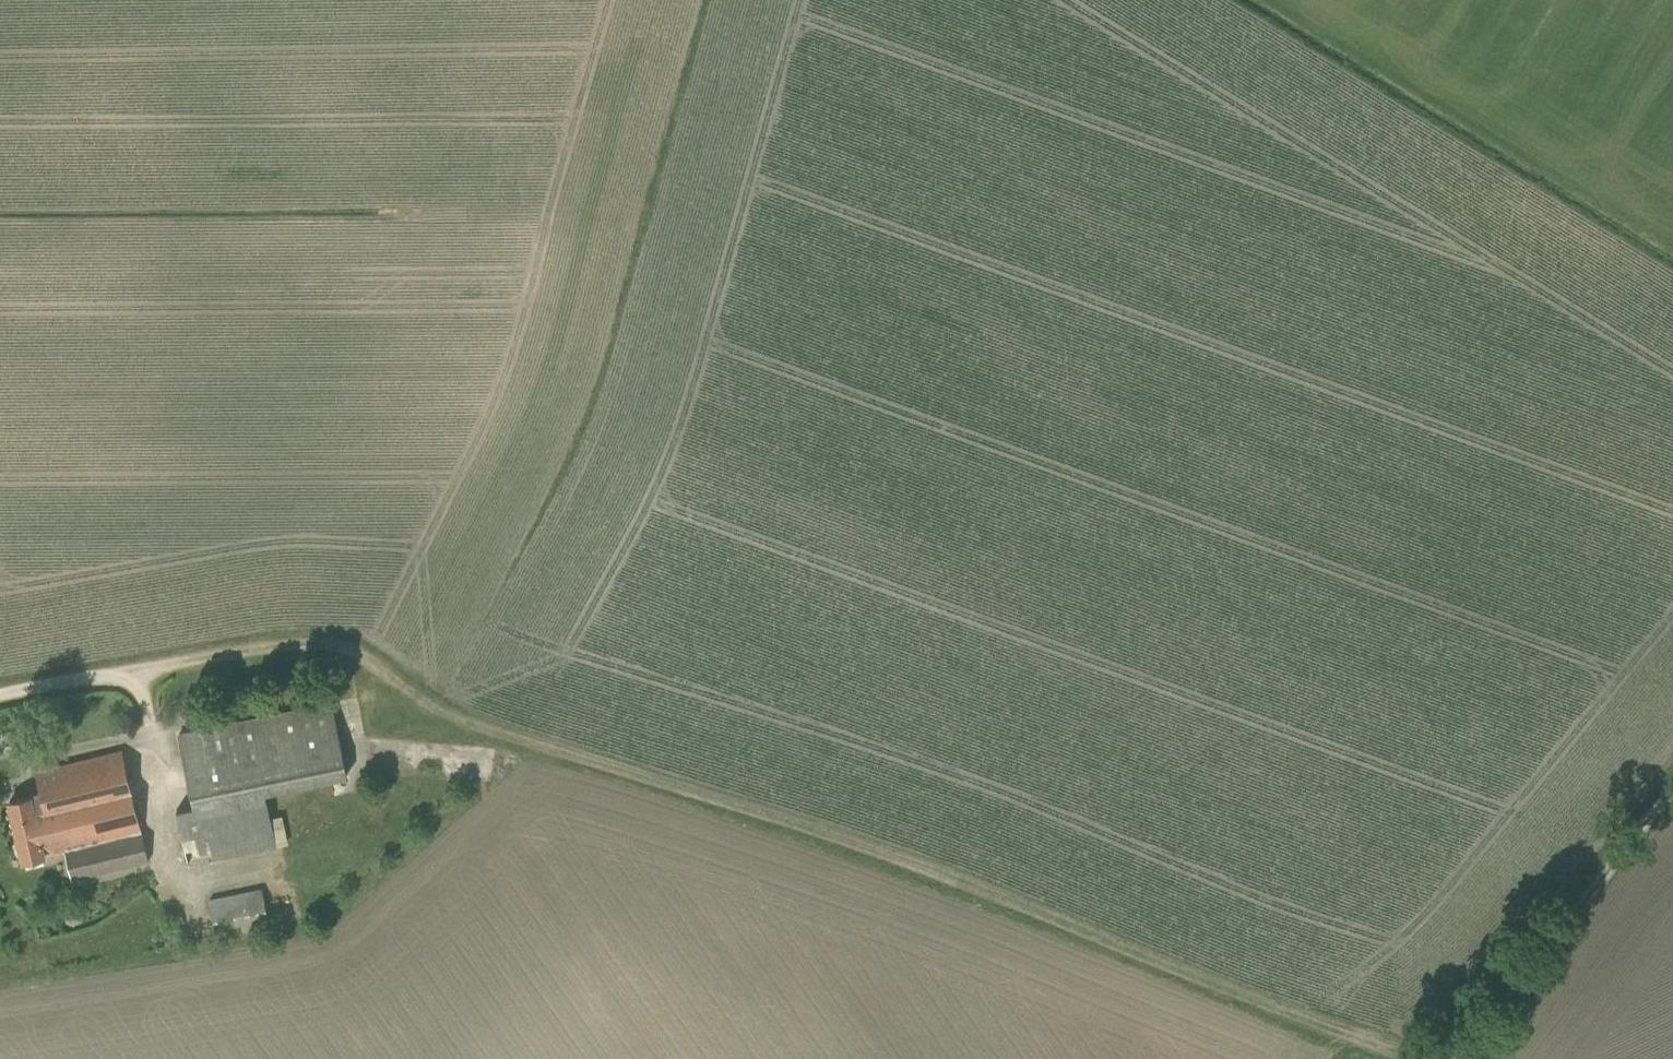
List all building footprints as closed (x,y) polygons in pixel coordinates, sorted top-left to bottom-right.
[(207,852),(209,861),(276,847),(265,793),(347,776),(332,701),(177,733),(192,807),(175,810),(187,866),(192,865),(190,856),(207,852)] [(35,793),(13,798),(7,799),(16,835),(63,825),(59,807),(134,791),(126,753),(64,766),(63,763),(37,768),(46,811),(39,813),(35,793)] [(63,825),(16,835),(22,862),(67,852),(73,877),(149,861),(134,791),(59,807),(63,825)] [(226,935),(269,926),(261,888),(224,895),(224,892),(210,894),(219,941),(227,940),(226,935)]
